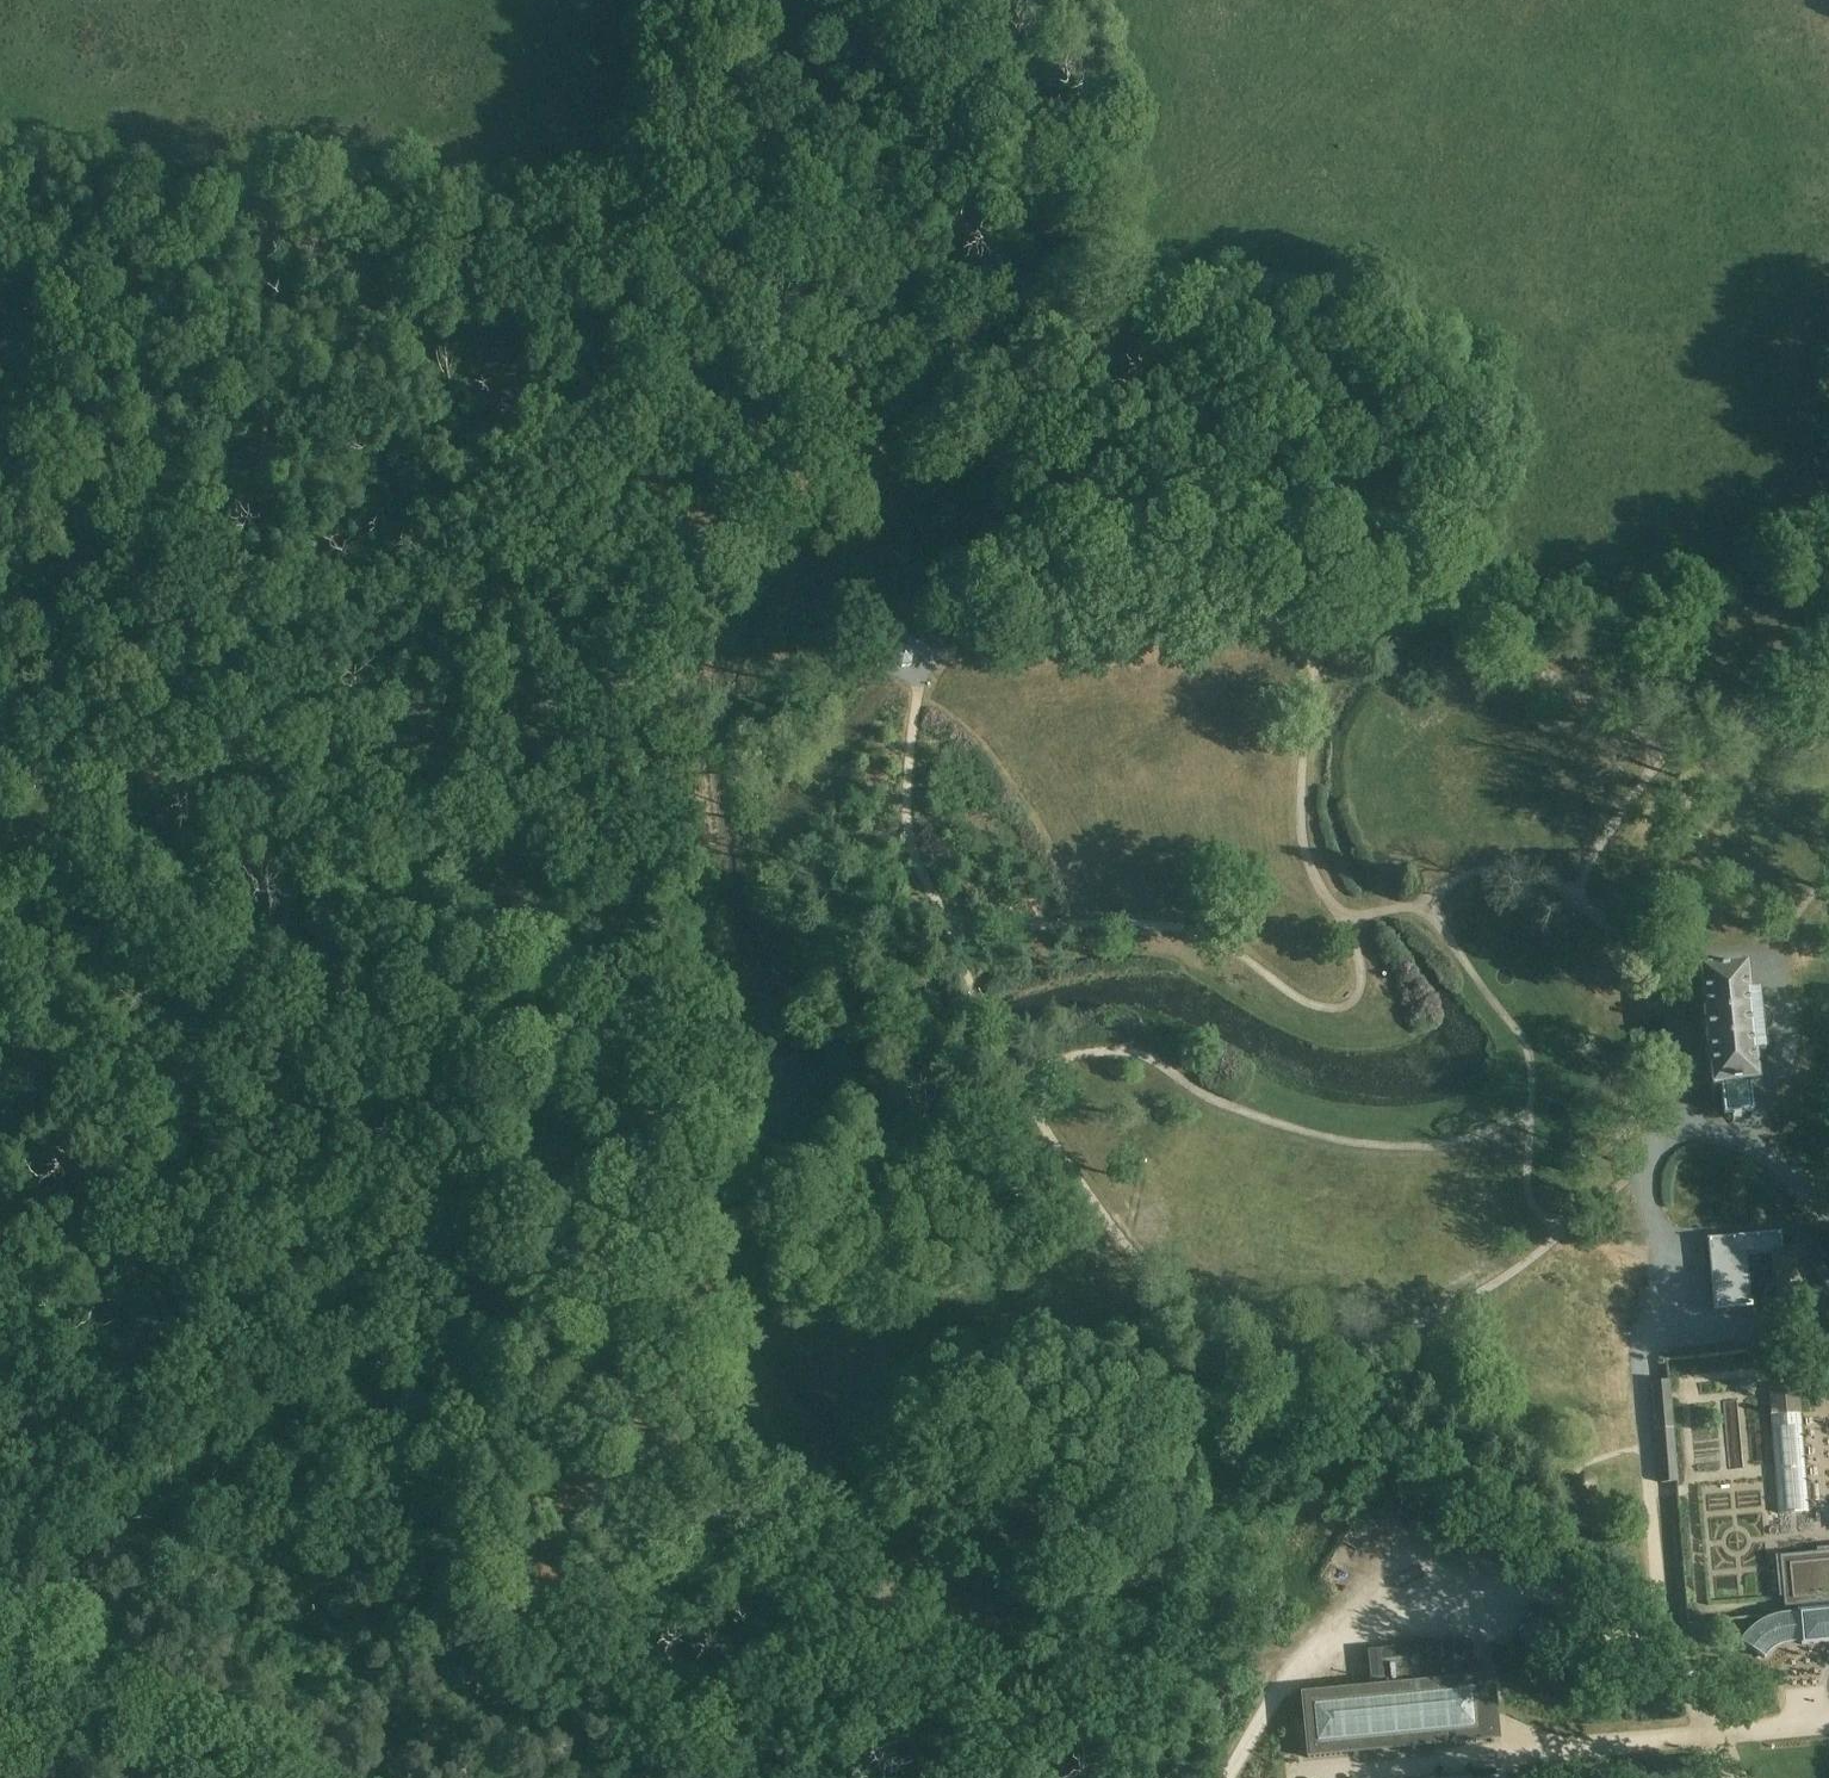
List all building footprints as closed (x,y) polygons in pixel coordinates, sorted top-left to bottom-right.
[(1766,1011),(1760,1009),(1757,992),(1749,993),(1746,965),(1701,969),(1713,1086),(1721,1084),(1724,1114),(1753,1111),(1750,1082),(1758,1081),(1756,1053),(1764,1052),(1762,1032),(1768,1029),(1771,1023),(1771,1016),(1766,1011)] [(1780,1233),(1708,1240),(1715,1309),(1751,1306),(1747,1256),(1772,1254),(1776,1301),(1807,1298),(1802,1250),(1782,1251),(1780,1233)] [(1678,1483),(1669,1381),(1650,1382),(1659,1484),(1678,1483)] [(1810,1518),(1800,1387),(1771,1390),(1780,1520),(1810,1518)] [(1828,1429),(1828,1410),(1815,1413),(1819,1431),(1828,1429)] [(1821,1457),(1828,1456),(1828,1434),(1818,1435),(1821,1457)] [(1377,1536),(1387,1518),(1369,1509),(1360,1528),(1377,1536)] [(1818,1553),(1817,1548),(1817,1552),(1781,1555),(1782,1557),(1776,1557),(1776,1558),(1780,1557),(1784,1596),(1779,1597),(1783,1597),(1784,1608),(1797,1607),(1797,1612),(1782,1613),(1775,1615),(1768,1618),(1759,1622),(1751,1628),(1745,1635),(1739,1643),(1764,1659),(1769,1653),(1774,1649),(1781,1645),(1787,1643),(1794,1642),(1801,1642),(1802,1645),(1828,1643),(1828,1552),(1818,1553)] [(1307,1747),(1308,1758),(1351,1754),(1350,1743),(1433,1735),(1434,1747),(1476,1742),(1476,1741),(1489,1740),(1488,1740),(1487,1740),(1484,1711),(1498,1710),(1495,1674),(1475,1676),(1471,1641),(1368,1650),(1371,1686),(1301,1693),(1306,1747),(1307,1747)]
